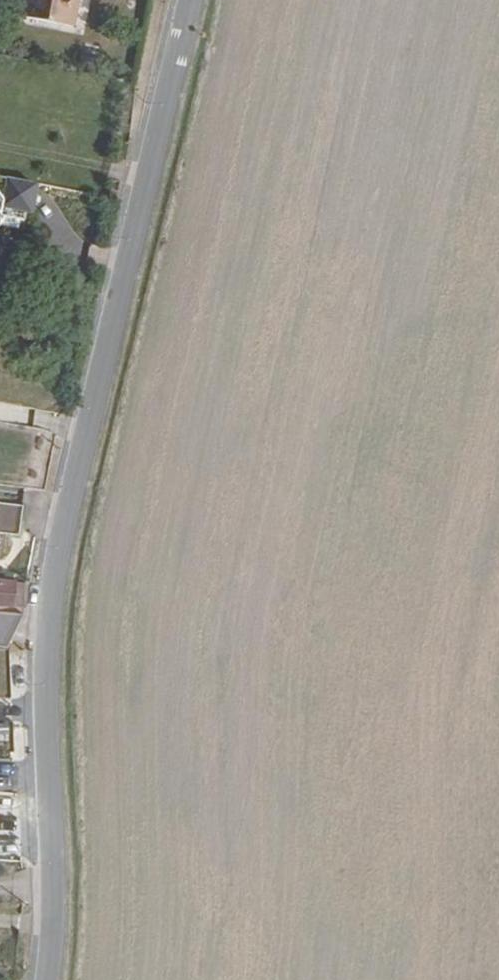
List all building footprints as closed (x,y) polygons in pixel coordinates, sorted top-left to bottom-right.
[(39,6),(36,19),(83,27),(88,0),(40,0),(39,6)] [(0,180),(0,221),(18,223),(21,216),(26,216),(32,187),(0,180)] [(0,505),(0,536),(15,539),(21,509),(0,505)] [(16,614),(21,590),(0,587),(0,612),(16,614)]
